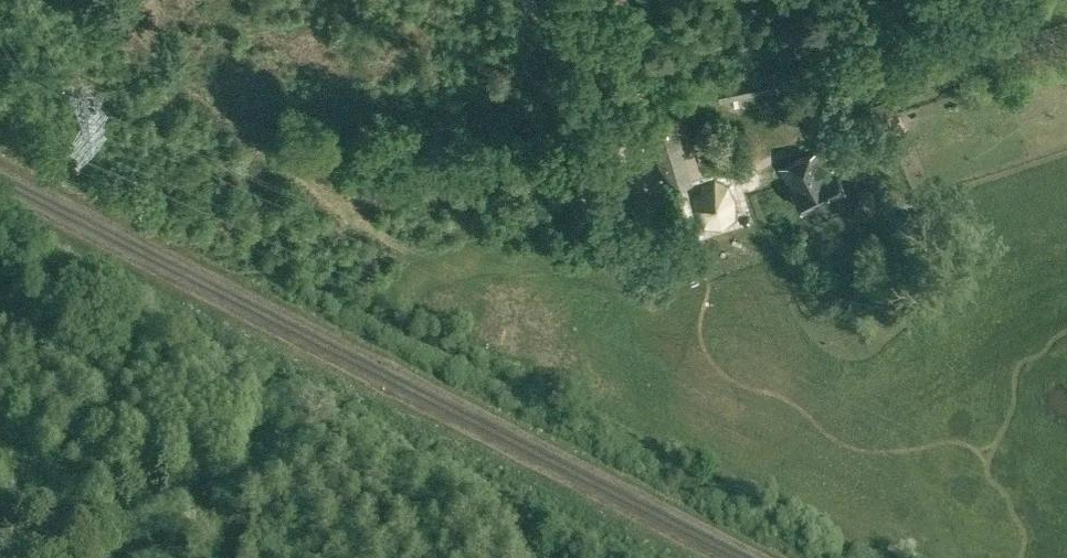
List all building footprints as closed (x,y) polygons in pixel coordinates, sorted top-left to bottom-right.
[(720,103),(777,91),(773,68),(716,80),(720,103)] [(890,98),(874,106),(882,122),(898,115),(890,98)] [(819,150),(780,169),(802,210),(845,188),(835,169),(830,171),(819,150)]
